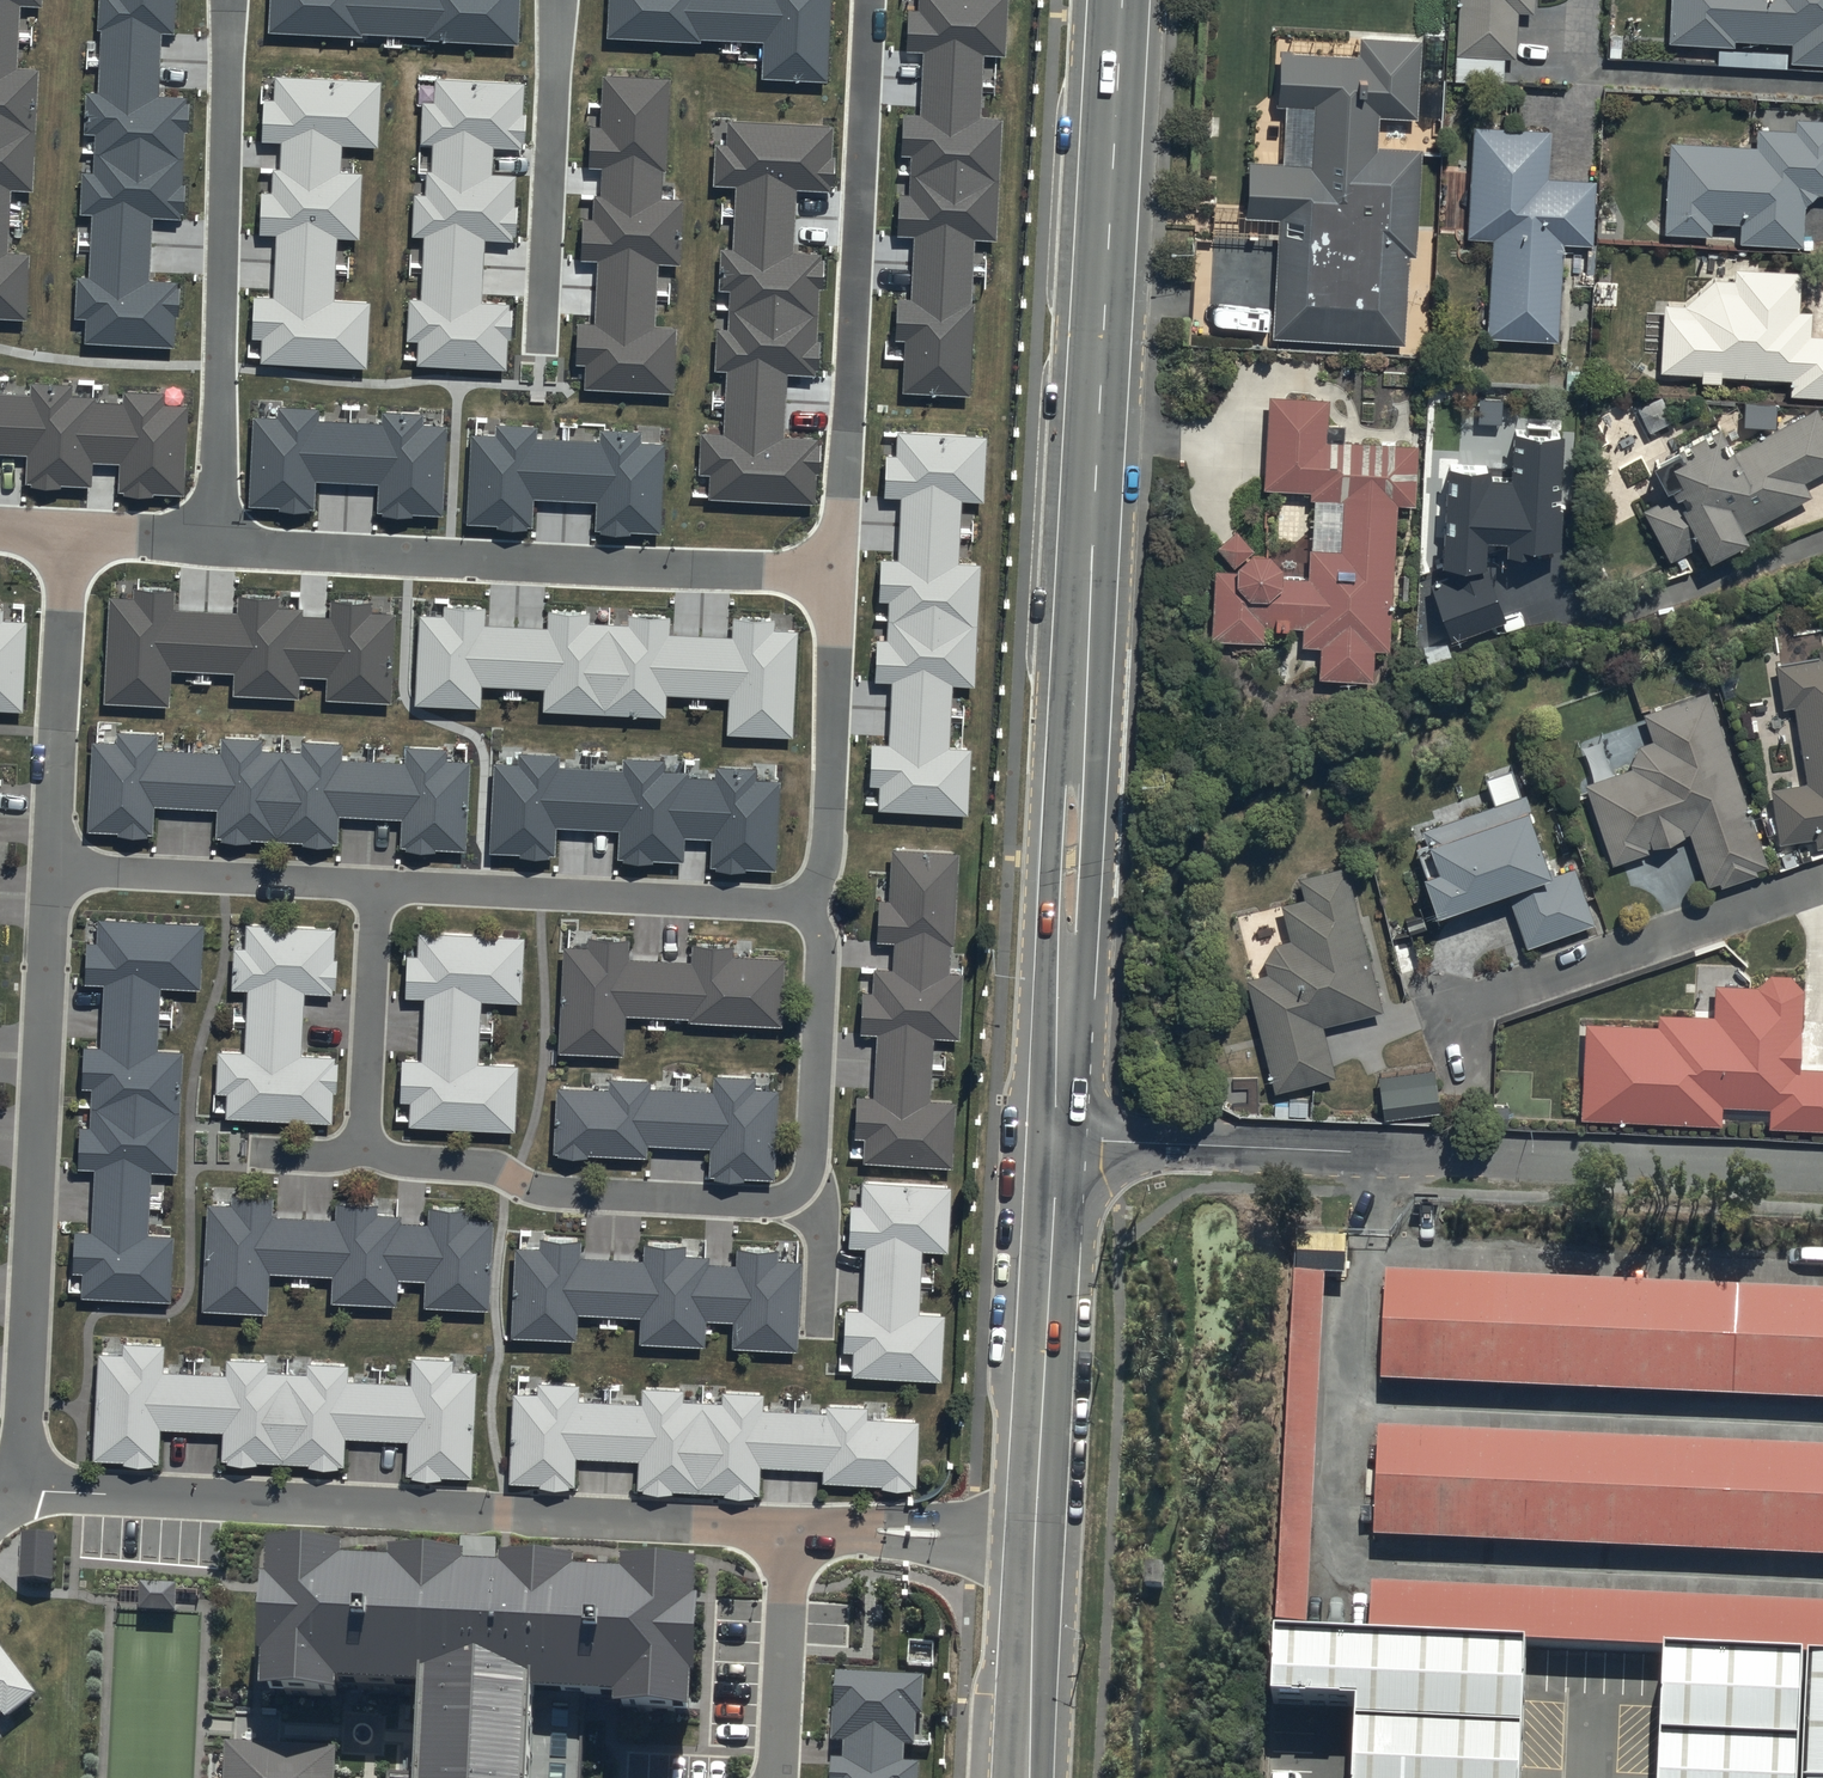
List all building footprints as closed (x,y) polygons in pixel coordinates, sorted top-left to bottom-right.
[(23,2),(41,3),(41,0),(0,0),(0,316),(5,317),(28,318),(32,252),(9,251),(13,188),(34,189),(41,66),(20,65),(23,2)] [(99,91),(87,91),(85,134),(97,134),(95,168),(84,168),(82,213),(93,214),(90,274),(77,274),(75,315),(88,316),(87,338),(148,341),(176,342),(179,281),(151,279),(154,214),(182,216),(188,95),(160,93),(163,30),(175,31),(176,0),(104,0),(99,91)] [(270,30),(364,35),(364,30),(427,33),(426,39),(522,44),(524,0),(271,0),(270,30)] [(696,29),(769,32),(767,71),(822,73),(825,0),(612,0),(611,25),(696,29)] [(919,8),(908,8),(905,52),(922,53),(919,114),(902,113),(900,156),(911,157),(910,196),(899,195),(897,235),(914,236),(911,300),(898,299),(896,340),(905,341),(903,394),(969,397),(977,240),(996,241),(1002,119),(981,118),(984,56),(1005,57),(1008,0),(919,0),(919,8)] [(1456,86),(1503,88),(1505,63),(1515,64),(1518,16),(1534,17),(1536,0),(1460,0),(1456,86)] [(1669,46),(1734,49),(1734,43),(1793,46),(1792,67),(1822,69),(1822,0),(1671,0),(1669,46)] [(1359,63),(1280,60),(1278,111),(1313,112),(1311,167),(1250,165),(1248,222),(1278,223),(1277,242),(1212,240),(1210,319),(1272,321),(1271,343),(1406,347),(1409,261),(1416,261),(1420,153),(1378,152),(1379,120),(1415,121),(1418,43),(1360,41),(1359,63)] [(1787,55),(1717,53),(1717,69),(1786,71),(1787,55)] [(604,167),(603,191),(585,190),(582,258),(599,259),(596,322),(591,322),(580,321),(578,362),(589,363),(588,388),(674,392),(677,326),(656,325),(659,262),(681,263),(684,198),(662,197),(668,76),(608,73),(606,123),(591,122),(589,167),(604,167)] [(262,362),(271,362),(332,365),(368,367),(371,299),(335,298),(338,239),(359,240),(362,170),(341,169),(343,141),(376,143),(379,81),(277,76),(276,98),(264,98),(262,138),(274,138),(282,139),(280,168),(265,167),(262,232),(277,233),(274,295),(265,295),(255,295),(253,337),(263,337),(262,362)] [(430,141),(428,191),(416,190),(414,234),(426,235),(423,299),(411,298),(409,338),(421,338),(420,364),(510,368),(513,303),(481,301),(484,238),(517,240),(520,174),(487,172),(488,145),(520,146),(523,81),(491,79),(433,77),(432,99),(424,99),(422,141),(430,141)] [(831,127),(728,122),(727,145),(714,144),(712,186),(735,187),(731,250),(720,250),(718,292),(730,292),(728,329),(716,328),(714,373),(725,373),(722,436),(700,435),(698,475),(712,476),(710,498),(818,503),(821,441),(783,439),(786,374),(817,375),(823,255),(793,253),(796,190),(828,192),(831,127)] [(1665,236),(1712,238),(1712,227),(1740,228),(1740,246),(1803,249),(1804,211),(1819,199),(1822,199),(1822,124),(1794,122),(1794,134),(1756,132),(1755,151),(1669,147),(1665,236)] [(1551,133),(1473,130),(1466,243),(1491,244),(1487,342),(1560,345),(1564,246),(1593,247),(1596,184),(1549,182),(1551,133)] [(1736,271),(1736,283),(1712,282),(1683,308),(1661,306),(1658,374),(1702,377),(1702,386),(1722,387),(1723,378),(1790,381),(1789,398),(1822,400),(1822,340),(1810,339),(1811,314),(1799,314),(1801,275),(1736,271)] [(28,454),(26,484),(90,487),(92,464),(120,465),(119,493),(184,497),(189,406),(165,405),(166,393),(123,391),(122,400),(70,398),(70,386),(30,384),(30,395),(0,394),(0,453),(28,454)] [(1664,399),(1637,413),(1649,435),(1676,422),(1664,399)] [(1330,404),(1268,401),(1264,493),(1310,495),(1310,506),(1342,507),(1340,555),(1309,554),(1307,584),(1284,583),(1284,574),(1271,559),(1253,558),(1253,553),(1236,534),(1216,553),(1236,575),(1213,574),(1209,643),(1263,646),(1264,629),(1301,631),(1300,649),(1320,650),(1318,682),(1373,685),(1375,653),(1390,654),(1398,508),(1414,509),(1417,450),(1327,445),(1330,404)] [(278,418),(253,417),(248,508),(315,511),(316,482),(378,485),(376,516),(443,519),(448,425),(422,424),(422,415),(383,413),(382,424),(317,421),(318,408),(278,406),(278,418)] [(1743,408),(1743,430),(1775,431),(1775,408),(1743,408)] [(1643,515),(1670,566),(1701,550),(1711,569),(1749,549),(1742,536),(1811,501),(1804,487),(1822,477),(1822,425),(1816,412),(1732,455),(1722,435),(1678,458),(1680,462),(1655,476),(1668,501),(1643,515)] [(496,436),(471,435),(467,526),(533,529),(534,500),(596,503),(595,534),(661,537),(666,444),(640,442),(641,433),(601,432),(600,442),(536,439),(536,427),(496,425),(496,436)] [(1505,545),(1559,545),(1562,434),(1513,432),(1512,478),(1488,477),(1489,466),(1448,464),(1445,570),(1430,578),(1454,636),(1505,617),(1487,566),(1487,540),(1505,540),(1505,545)] [(973,750),(951,749),(953,686),(976,686),(981,563),(958,562),(961,499),(986,500),(988,437),(964,436),(906,433),(905,454),(888,453),(886,498),(903,499),(901,559),(881,558),(880,600),(889,600),(899,600),(897,642),(887,642),(876,641),(875,681),(896,682),(893,744),(873,744),(871,784),(881,785),(880,809),(890,809),(948,811),(970,812),(973,750)] [(111,595),(111,605),(108,664),(106,701),(171,704),(172,667),(236,670),(235,696),(300,699),(301,673),(329,674),(328,699),(393,702),(394,677),(397,619),(397,612),(374,611),(374,601),(332,599),(331,616),(304,614),(305,607),(280,606),(280,596),(240,595),(239,611),(176,608),(177,598),(177,589),(134,587),(134,596),(111,595)] [(887,642),(897,642),(899,600),(889,600),(887,642)] [(632,615),(631,627),(593,625),(593,614),(553,612),(552,627),(484,623),(485,607),(445,604),(444,616),(421,614),(416,703),(439,704),(479,707),(480,687),(548,691),(547,706),(587,709),(626,711),(664,714),(666,692),(731,696),(729,734),(793,738),(799,633),(775,631),(776,619),(736,617),(735,629),(734,637),(669,633),(670,617),(632,615)] [(24,711),(29,620),(6,619),(7,609),(0,608),(0,710),(24,711)] [(1770,791),(1778,846),(1816,842),(1816,850),(1822,850),(1822,654),(1817,654),(1818,658),(1776,663),(1782,712),(1796,710),(1805,787),(1770,791)] [(1648,852),(1652,851),(1654,854),(1685,843),(1684,840),(1689,838),(1707,891),(1719,887),(1720,892),(1757,879),(1755,874),(1767,870),(1706,696),(1642,719),(1651,747),(1640,752),(1632,772),(1584,789),(1612,867),(1649,854),(1648,852)] [(398,841),(465,845),(470,754),(445,753),(445,743),(404,741),(404,755),(342,752),(343,738),(302,735),(301,744),(261,742),(261,733),(220,730),(220,745),(158,741),(159,727),(91,723),(85,823),(153,827),(155,800),(218,804),(216,830),(337,837),(339,811),(400,814),(398,841)] [(498,766),(494,850),(554,853),(555,825),(621,828),(619,858),(685,861),(686,838),(712,839),(710,868),(779,871),(784,779),(757,777),(757,769),(719,767),(719,778),(689,776),(690,773),(662,771),(662,760),(626,759),(626,770),(557,766),(558,757),(523,755),(523,767),(498,766)] [(1427,880),(1421,882),(1436,927),(1508,902),(1526,953),(1596,928),(1576,870),(1550,879),(1523,801),(1421,837),(1426,849),(1417,852),(1427,880)] [(954,940),(959,846),(891,842),(888,895),(877,895),(875,936),(894,937),(892,964),(874,963),(872,987),(863,987),(861,1029),(877,1030),(874,1091),(857,1090),(854,1155),(950,1160),(954,1095),(930,1094),(933,1033),(957,1034),(961,968),(948,967),(950,940),(954,940)] [(1383,1016),(1345,868),(1296,883),(1302,904),(1280,911),(1290,944),(1275,947),(1263,967),(1265,977),(1246,982),(1275,1096),(1335,1081),(1322,1032),(1383,1016)] [(202,983),(205,915),(99,911),(98,936),(87,935),(85,978),(102,979),(99,1039),(83,1039),(78,1163),(95,1164),(93,1225),(74,1225),(72,1290),(174,1294),(176,1228),(150,1227),(152,1166),(178,1167),(183,1043),(160,1042),(162,981),(202,983)] [(225,1110),(333,1115),(335,1050),(302,1049),(305,985),(334,987),(336,921),(247,917),(246,941),(233,941),(231,982),(247,983),(245,1046),(218,1045),(217,1086),(227,1086),(225,1110)] [(397,1118),(514,1124),(517,1058),(479,1056),(482,994),(520,996),(524,932),(407,926),(404,990),(424,991),(421,1053),(401,1052),(397,1118)] [(625,1010),(780,1017),(784,951),(734,949),(734,939),(692,937),(691,955),(627,952),(628,932),(588,930),(587,941),(562,940),(557,1045),(623,1048),(625,1010)] [(1585,1027),(1581,1124),(1722,1129),(1723,1110),(1771,1112),(1770,1131),(1822,1133),(1822,1073),(1801,1072),(1804,994),(1791,980),(1771,979),(1758,991),(1715,991),(1715,1020),(1658,1019),(1658,1028),(1585,1027)] [(553,1147),(647,1151),(647,1139),(711,1141),(710,1171),(775,1173),(779,1083),(755,1082),(756,1071),(714,1069),(713,1084),(650,1081),(650,1074),(608,1072),(608,1084),(556,1082),(553,1147)] [(1435,1073),(1377,1080),(1382,1122),(1440,1116),(1435,1073)] [(922,1245),(949,1246),(952,1180),(850,1174),(847,1241),(863,1242),(860,1303),(844,1302),(841,1366),(942,1371),(946,1307),(919,1306),(922,1245)] [(207,1197),(201,1303),(267,1306),(269,1265),(331,1269),(330,1294),(396,1298),(397,1272),(425,1273),(423,1299),(489,1303),(494,1212),(470,1210),(471,1202),(429,1200),(428,1217),(400,1216),(400,1209),(376,1208),(376,1199),(335,1197),(334,1212),(272,1209),(273,1192),(231,1189),(231,1198),(207,1197)] [(581,1233),(515,1230),(510,1330),(576,1333),(577,1308),(641,1311),(639,1336),(706,1340),(707,1315),(734,1316),(733,1341),(798,1344),(803,1255),(780,1253),(780,1243),(736,1241),(735,1259),(710,1258),(710,1250),(685,1249),(685,1239),(645,1237),(644,1254),(580,1251),(581,1233)] [(1294,1230),(1293,1268),(1322,1269),(1343,1270),(1344,1232),(1294,1230)] [(1381,1257),(1376,1366),(1822,1387),(1822,1278),(1381,1257)] [(1322,1269),(1293,1268),(1277,1618),(1306,1620),(1322,1269)] [(163,1338),(98,1335),(93,1456),(159,1459),(160,1422),(222,1424),(221,1454),(344,1459),(345,1432),(407,1435),(405,1469),(472,1472),(477,1355),(410,1353),(409,1377),(347,1374),(348,1358),(306,1356),(306,1367),(267,1366),(267,1355),(225,1353),(224,1367),(162,1364),(163,1338)] [(822,1476),(916,1480),(919,1414),(867,1412),(867,1400),(828,1398),(827,1406),(763,1403),(764,1387),(722,1385),(721,1394),(683,1392),(683,1384),(641,1382),(641,1396),(579,1393),(579,1380),(513,1377),(509,1480),(575,1482),(576,1455),(638,1457),(637,1485),(760,1490),(761,1462),(822,1465),(822,1476)] [(1375,1432),(1370,1542),(1822,1562),(1822,1452),(1375,1432)] [(22,1531),(19,1576),(52,1577),(54,1533),(22,1531)] [(273,1552),(265,1698),(430,1706),(427,1777),(537,1777),(540,1711),(695,1719),(703,1574),(273,1552)] [(178,1586),(141,1583),(140,1612),(178,1614),(178,1586)] [(1375,1592),(1373,1637),(1822,1656),(1822,1610),(1375,1592)] [(1276,1637),(1274,1705),(1357,1707),(1353,1777),(1520,1777),(1528,1650),(1276,1637)] [(5,1712),(9,1716),(34,1697),(0,1652),(0,1716),(5,1712)] [(1810,1662),(1666,1658),(1660,1777),(1805,1777),(1810,1662)] [(1810,1662),(1805,1777),(1822,1777),(1822,1663),(1810,1662)] [(922,1767),(904,1766),(905,1748),(915,1749),(917,1717),(923,1717),(925,1681),(839,1675),(835,1744),(846,1745),(845,1762),(834,1761),(832,1777),(921,1777),(922,1767)] [(341,1750),(224,1745),(222,1777),(340,1777),(341,1750)]
